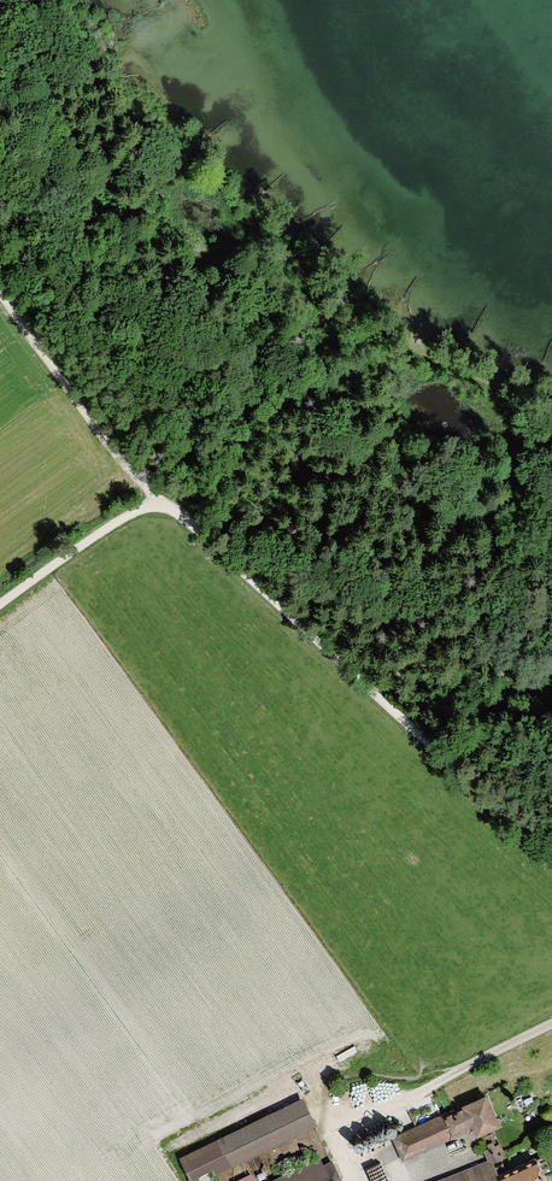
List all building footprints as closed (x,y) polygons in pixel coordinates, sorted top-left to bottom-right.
[(497,1124),(485,1098),(396,1139),(404,1157),(474,1125),(478,1133),(497,1124)] [(220,1140),(182,1158),(191,1177),(311,1119),(304,1105),(223,1145),(220,1140)] [(490,1162),(504,1156),(499,1144),(496,1145),(491,1134),(483,1138),(488,1149),(485,1150),(490,1162)] [(501,1180),(545,1180),(543,1176),(551,1172),(551,1168),(546,1155),(505,1173),(501,1165),(495,1167),(501,1180)] [(320,1159),(274,1180),(331,1180),(320,1159)] [(495,1167),(494,1166),(487,1169),(490,1177),(479,1180),(501,1180),(495,1167)]
